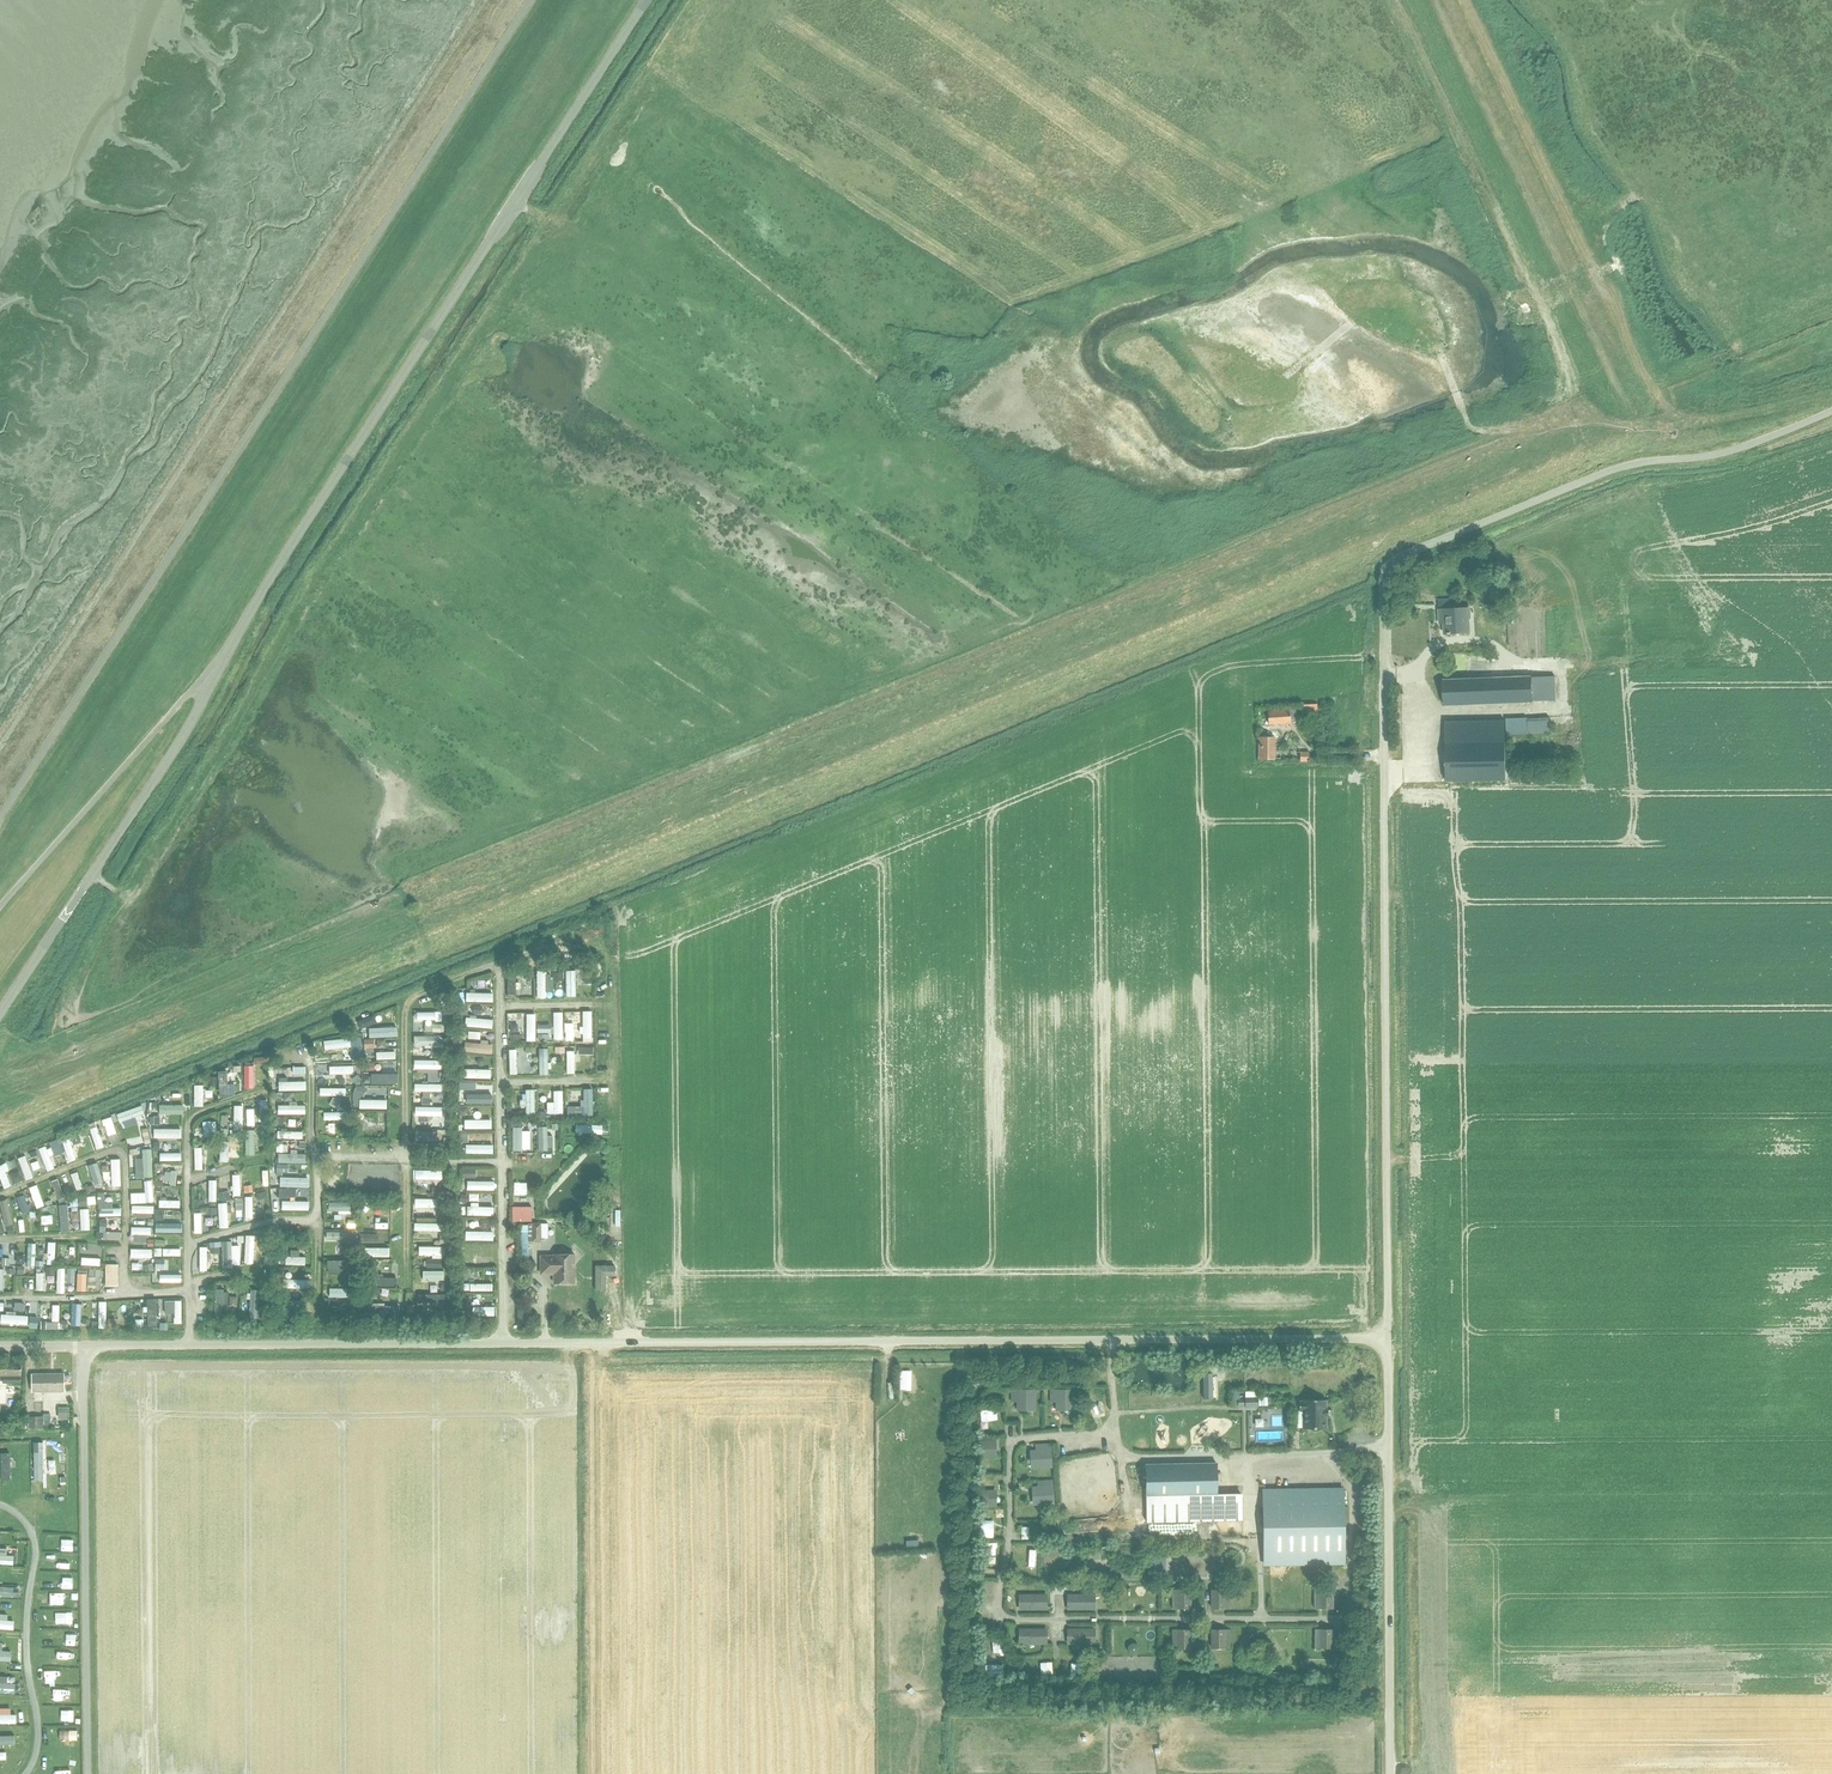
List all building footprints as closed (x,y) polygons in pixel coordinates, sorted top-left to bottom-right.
[(1452,598),(1438,599),(1439,610),(1439,618),(1444,618),(1445,634),(1470,632),(1468,608),(1452,609),(1452,598)] [(1444,705),(1556,700),(1555,676),(1443,681),(1444,705)] [(1269,724),(1296,722),(1296,710),(1268,711),(1269,724)] [(1542,718),(1540,718),(1540,734),(1550,734),(1550,717),(1542,718)] [(1517,719),(1507,720),(1507,736),(1517,735),(1517,719)] [(1445,721),(1446,781),(1463,781),(1506,780),(1506,779),(1506,734),(1505,720),(1445,721)] [(1274,737),(1259,737),(1260,758),(1274,758),(1274,737)] [(1310,761),(1309,751),(1300,751),(1300,762),(1310,761)] [(543,988),(548,988),(547,969),(534,969),(535,995),(543,995),(543,988)] [(564,972),(553,972),(554,980),(564,980),(564,972)] [(465,988),(472,988),(471,977),(463,978),(465,988)] [(482,986),(481,978),(473,978),(474,986),(482,986)] [(513,988),(508,988),(509,978),(505,978),(505,991),(503,991),(503,1000),(512,1001),(513,988)] [(465,1000),(486,1000),(486,992),(466,992),(465,1000)] [(560,1036),(560,1010),(551,1009),(551,1036),(560,1036)] [(431,1011),(410,1010),(410,1020),(430,1021),(431,1011)] [(562,1022),(578,1022),(578,1010),(562,1010),(562,1022)] [(523,1032),(533,1032),(533,1011),(523,1011),(523,1032)] [(462,1025),(489,1026),(490,1016),(462,1015),(462,1025)] [(367,1018),(359,1021),(361,1028),(367,1026),(368,1023),(367,1018)] [(507,1021),(507,1030),(516,1030),(515,1021),(507,1021)] [(421,1022),(421,1030),(429,1031),(429,1022),(421,1022)] [(438,1044),(438,1033),(410,1033),(410,1049),(420,1049),(420,1044),(438,1044)] [(328,1046),(355,1044),(355,1036),(328,1038),(328,1046)] [(374,1039),(364,1039),(365,1048),(374,1048),(374,1039)] [(462,1050),(487,1051),(488,1043),(462,1041),(462,1050)] [(373,1049),(373,1058),(392,1058),(392,1049),(373,1049)] [(506,1071),(531,1072),(532,1057),(521,1056),(522,1050),(507,1049),(506,1071)] [(546,1049),(536,1050),(536,1071),(546,1071),(546,1049)] [(411,1067),(437,1068),(437,1058),(411,1057),(411,1067)] [(251,1062),(242,1062),(242,1086),(252,1086),(251,1062)] [(327,1063),(327,1073),(350,1072),(350,1063),(327,1063)] [(376,1064),(367,1064),(367,1072),(376,1072),(376,1064)] [(488,1076),(489,1067),(461,1066),(461,1075),(488,1076)] [(379,1074),(379,1082),(390,1082),(390,1074),(379,1074)] [(210,1076),(209,1083),(216,1085),(218,1077),(210,1076)] [(358,1076),(352,1081),(357,1085),(362,1080),(358,1076)] [(280,1088),(304,1088),(304,1078),(280,1078),(280,1088)] [(411,1082),(411,1090),(439,1090),(439,1081),(411,1082)] [(200,1104),(199,1084),(191,1084),(192,1104),(200,1104)] [(335,1094),(335,1085),(318,1085),(318,1093),(335,1094)] [(357,1085),(354,1092),(363,1096),(366,1088),(362,1085),(357,1085)] [(560,1104),(561,1088),(551,1087),(551,1104),(560,1104)] [(532,1104),(532,1089),(524,1089),(524,1104),(532,1104)] [(160,1094),(159,1103),(169,1103),(170,1094),(160,1094)] [(327,1102),(335,1105),(338,1098),(330,1095),(327,1102)] [(384,1106),(384,1097),(360,1096),(360,1105),(384,1106)] [(343,1100),(340,1106),(346,1110),(350,1105),(343,1100)] [(277,1112),(300,1112),(300,1103),(277,1104),(277,1112)] [(126,1121),(140,1116),(137,1107),(123,1112),(126,1121)] [(468,1107),(459,1107),(459,1115),(464,1115),(468,1111),(468,1107)] [(338,1118),(338,1110),(321,1110),(321,1118),(338,1118)] [(155,1117),(150,1117),(150,1123),(155,1123),(155,1124),(161,1124),(161,1116),(155,1116),(155,1117)] [(279,1116),(277,1123),(283,1125),(286,1118),(279,1116)] [(112,1117),(102,1120),(104,1126),(106,1125),(109,1135),(117,1133),(112,1117)] [(462,1126),(490,1126),(490,1117),(462,1117),(462,1126)] [(202,1119),(202,1133),(214,1133),(214,1118),(202,1119)] [(561,1131),(569,1130),(567,1122),(559,1123),(561,1131)] [(94,1147),(102,1144),(95,1124),(87,1126),(94,1147)] [(269,1125),(263,1128),(267,1134),(272,1131),(269,1125)] [(180,1135),(180,1126),(155,1126),(155,1136),(180,1135)] [(221,1128),(220,1135),(227,1136),(229,1129),(221,1128)] [(243,1128),(242,1152),(252,1152),(253,1128),(243,1128)] [(280,1128),(280,1136),(301,1137),(301,1129),(280,1128)] [(415,1128),(415,1138),(432,1137),(432,1128),(415,1128)] [(536,1138),(550,1137),(549,1128),(536,1128),(536,1138)] [(511,1148),(525,1149),(526,1131),(512,1130),(511,1148)] [(129,1144),(141,1141),(139,1134),(127,1137),(129,1144)] [(59,1139),(50,1142),(55,1156),(64,1152),(59,1139)] [(218,1158),(236,1159),(236,1143),(218,1142),(218,1158)] [(200,1145),(192,1145),(193,1168),(200,1167),(200,1145)] [(43,1167),(51,1165),(47,1148),(40,1149),(43,1167)] [(283,1160),(302,1161),(302,1152),(283,1151),(283,1160)] [(23,1153),(15,1155),(23,1178),(31,1175),(23,1153)] [(36,1158),(27,1161),(30,1169),(38,1166),(36,1158)] [(14,1159),(5,1163),(8,1170),(17,1166),(14,1159)] [(1,1187),(9,1184),(3,1170),(7,1169),(3,1160),(0,1162),(0,1183),(1,1187)] [(96,1160),(88,1163),(93,1180),(101,1177),(96,1160)] [(107,1161),(99,1162),(101,1177),(108,1176),(107,1161)] [(353,1161),(353,1183),(394,1183),(394,1161),(353,1161)] [(289,1164),(277,1164),(277,1174),(283,1174),(283,1172),(288,1172),(289,1164)] [(414,1164),(413,1176),(436,1177),(437,1165),(414,1164)] [(69,1171),(73,1188),(80,1187),(76,1169),(69,1171)] [(65,1170),(48,1178),(56,1198),(62,1196),(57,1183),(68,1178),(65,1170)] [(283,1175),(283,1183),(304,1185),(304,1176),(283,1175)] [(149,1177),(131,1179),(132,1187),(150,1185),(149,1177)] [(215,1179),(207,1179),(206,1200),(214,1200),(215,1179)] [(470,1187),(490,1187),(491,1179),(470,1179),(470,1187)] [(511,1180),(512,1193),(523,1193),(523,1180),(511,1180)] [(442,1187),(441,1187),(440,1196),(447,1196),(449,1196),(449,1184),(447,1184),(442,1184),(442,1187)] [(94,1185),(86,1188),(88,1193),(96,1190),(94,1185)] [(308,1196),(309,1188),(294,1187),(293,1195),(308,1196)] [(287,1188),(279,1188),(279,1198),(287,1198),(287,1188)] [(229,1191),(219,1193),(220,1200),(230,1199),(229,1191)] [(264,1192),(256,1193),(258,1200),(265,1198),(264,1192)] [(145,1206),(152,1207),(154,1195),(147,1194),(145,1206)] [(250,1194),(243,1194),(243,1217),(251,1216),(250,1194)] [(462,1194),(459,1200),(466,1203),(468,1196),(462,1194)] [(440,1195),(413,1195),(413,1205),(440,1205),(440,1195)] [(156,1197),(156,1205),(178,1205),(178,1197),(156,1197)] [(280,1208),(307,1208),(307,1198),(280,1198),(280,1208)] [(327,1208),(343,1208),(343,1199),(327,1199),(327,1208)] [(195,1200),(194,1207),(203,1208),(204,1201),(195,1200)] [(57,1229),(67,1229),(66,1202),(57,1202),(57,1229)] [(492,1203),(467,1203),(467,1212),(492,1212),(492,1203)] [(45,1206),(37,1207),(40,1227),(48,1226),(45,1206)] [(513,1221),(532,1221),(532,1206),(513,1206),(513,1221)] [(17,1212),(20,1232),(28,1231),(26,1211),(17,1212)] [(610,1213),(609,1223),(618,1224),(618,1213),(610,1213)] [(477,1225),(476,1217),(466,1218),(466,1225),(477,1225)] [(440,1220),(413,1220),(413,1228),(440,1228),(440,1220)] [(482,1220),(482,1227),(491,1228),(491,1220),(482,1220)] [(533,1223),(528,1223),(528,1241),(533,1241),(541,1241),(541,1223),(533,1223)] [(14,1225),(8,1226),(10,1234),(16,1233),(14,1225)] [(205,1244),(197,1244),(197,1269),(205,1269),(205,1244)] [(210,1262),(218,1261),(217,1251),(209,1252),(210,1262)] [(471,1254),(471,1261),(492,1262),(492,1255),(471,1254)] [(541,1274),(549,1274),(550,1272),(550,1271),(554,1271),(554,1283),(575,1283),(575,1254),(554,1254),(554,1256),(541,1256),(541,1274)] [(437,1263),(437,1255),(426,1256),(426,1264),(437,1263)] [(346,1266),(346,1257),(326,1257),(326,1266),(346,1266)] [(106,1286),(118,1286),(117,1264),(105,1264),(106,1286)] [(615,1265),(596,1266),(596,1290),(605,1290),(605,1288),(606,1275),(614,1275),(615,1275),(615,1265)] [(417,1277),(444,1276),(444,1267),(416,1267),(417,1277)] [(75,1271),(75,1289),(85,1289),(85,1270),(75,1271)] [(395,1284),(395,1274),(375,1274),(375,1284),(395,1284)] [(287,1286),(300,1287),(300,1277),(288,1277),(287,1286)] [(349,1278),(348,1287),(364,1288),(365,1283),(365,1279),(349,1278)] [(257,1286),(249,1286),(248,1315),(257,1316),(257,1286)] [(213,1308),(227,1307),(227,1289),(212,1289),(213,1308)] [(445,1299),(445,1291),(418,1291),(418,1299),(445,1299)] [(462,1297),(462,1311),(471,1311),(471,1297),(462,1297)] [(172,1318),(180,1318),(180,1298),(172,1299),(172,1318)] [(70,1300),(69,1324),(78,1324),(79,1301),(70,1300)] [(57,1319),(58,1302),(51,1301),(50,1318),(57,1319)] [(27,1312),(0,1311),(0,1322),(26,1323),(27,1312)] [(38,1317),(29,1317),(30,1329),(38,1328),(38,1317)] [(0,1363),(0,1376),(3,1376),(3,1383),(21,1383),(22,1362),(0,1363)] [(32,1391),(65,1391),(64,1374),(32,1374),(32,1391)] [(1034,1407),(1034,1391),(1013,1391),(1013,1400),(1018,1400),(1018,1407),(1034,1407)] [(1073,1407),(1073,1391),(1052,1391),(1052,1401),(1057,1401),(1057,1407),(1073,1407)] [(15,1404),(15,1393),(5,1393),(5,1403),(15,1404)] [(1304,1410),(1305,1428),(1326,1428),(1326,1416),(1328,1416),(1328,1410),(1326,1410),(1326,1399),(1303,1400),(1303,1401),(1299,1401),(1299,1411),(1304,1410)] [(69,1408),(65,1408),(60,1408),(60,1418),(64,1418),(69,1418),(69,1414),(69,1409),(69,1408)] [(29,1416),(29,1428),(43,1428),(43,1416),(29,1416)] [(994,1456),(994,1443),(987,1443),(987,1441),(980,1441),(980,1456),(994,1456)] [(43,1442),(34,1442),(34,1452),(43,1452),(43,1442)] [(1036,1448),(1030,1448),(1031,1465),(1051,1464),(1050,1443),(1036,1444),(1036,1448)] [(1146,1497),(1217,1496),(1216,1463),(1146,1464),(1146,1497)] [(1038,1484),(1032,1485),(1033,1502),(1054,1501),(1052,1480),(1038,1481),(1038,1484)] [(1317,1490),(1263,1491),(1263,1536),(1264,1563),(1303,1562),(1345,1562),(1345,1527),(1344,1490),(1317,1490)] [(994,1506),(994,1493),(987,1493),(987,1491),(980,1491),(980,1506),(994,1506)] [(1242,1496),(1217,1496),(1146,1497),(1147,1522),(1243,1520),(1242,1496)] [(1107,1546),(1103,1549),(1106,1555),(1111,1552),(1107,1546)] [(992,1563),(983,1563),(983,1571),(992,1571),(992,1563)] [(1320,1590),(1320,1599),(1322,1599),(1322,1607),(1332,1607),(1333,1590),(1320,1590)] [(1181,1600),(1181,1608),(1191,1608),(1191,1591),(1179,1591),(1178,1600),(1181,1600)] [(1225,1591),(1213,1591),(1212,1608),(1222,1608),(1222,1600),(1225,1600),(1225,1591)] [(1046,1595),(1025,1595),(1025,1608),(1046,1608),(1046,1595)] [(1068,1595),(1068,1608),(1089,1608),(1089,1595),(1068,1595)] [(1068,1629),(1068,1643),(1089,1643),(1089,1629),(1068,1629)] [(1322,1637),(1319,1637),(1319,1647),(1332,1647),(1332,1629),(1322,1629),(1322,1637)] [(1025,1630),(1025,1643),(1046,1643),(1046,1630),(1025,1630)] [(1178,1647),(1191,1648),(1191,1630),(1181,1630),(1181,1638),(1178,1638),(1178,1647)] [(1222,1639),(1222,1630),(1212,1630),(1212,1648),(1224,1648),(1225,1639),(1222,1639)]
